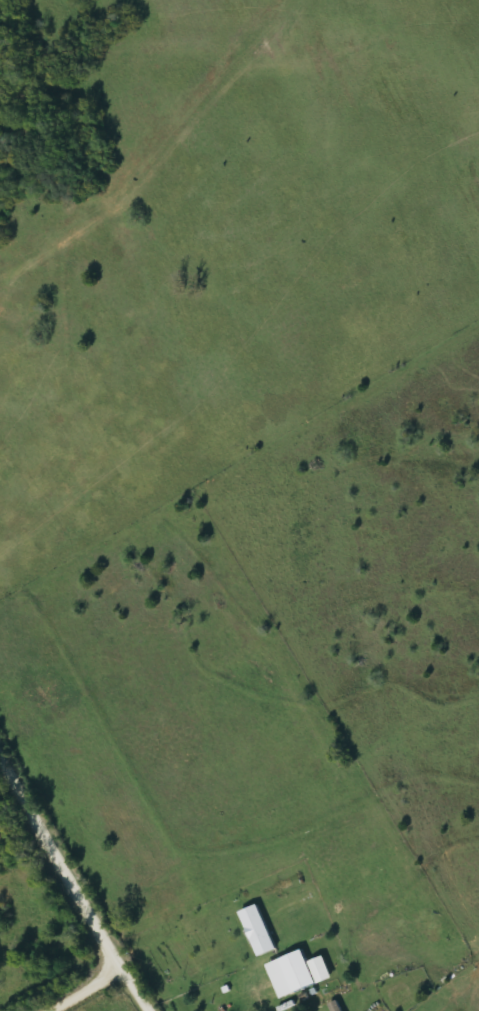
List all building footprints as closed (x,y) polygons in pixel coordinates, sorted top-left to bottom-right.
[(277,949),(259,904),(240,912),(259,957),(277,949)] [(267,964),(281,999),(333,978),(324,955),(308,962),(303,949),(267,964)] [(333,1010),(344,1010),(339,1000),(330,1004),(333,1010)]
